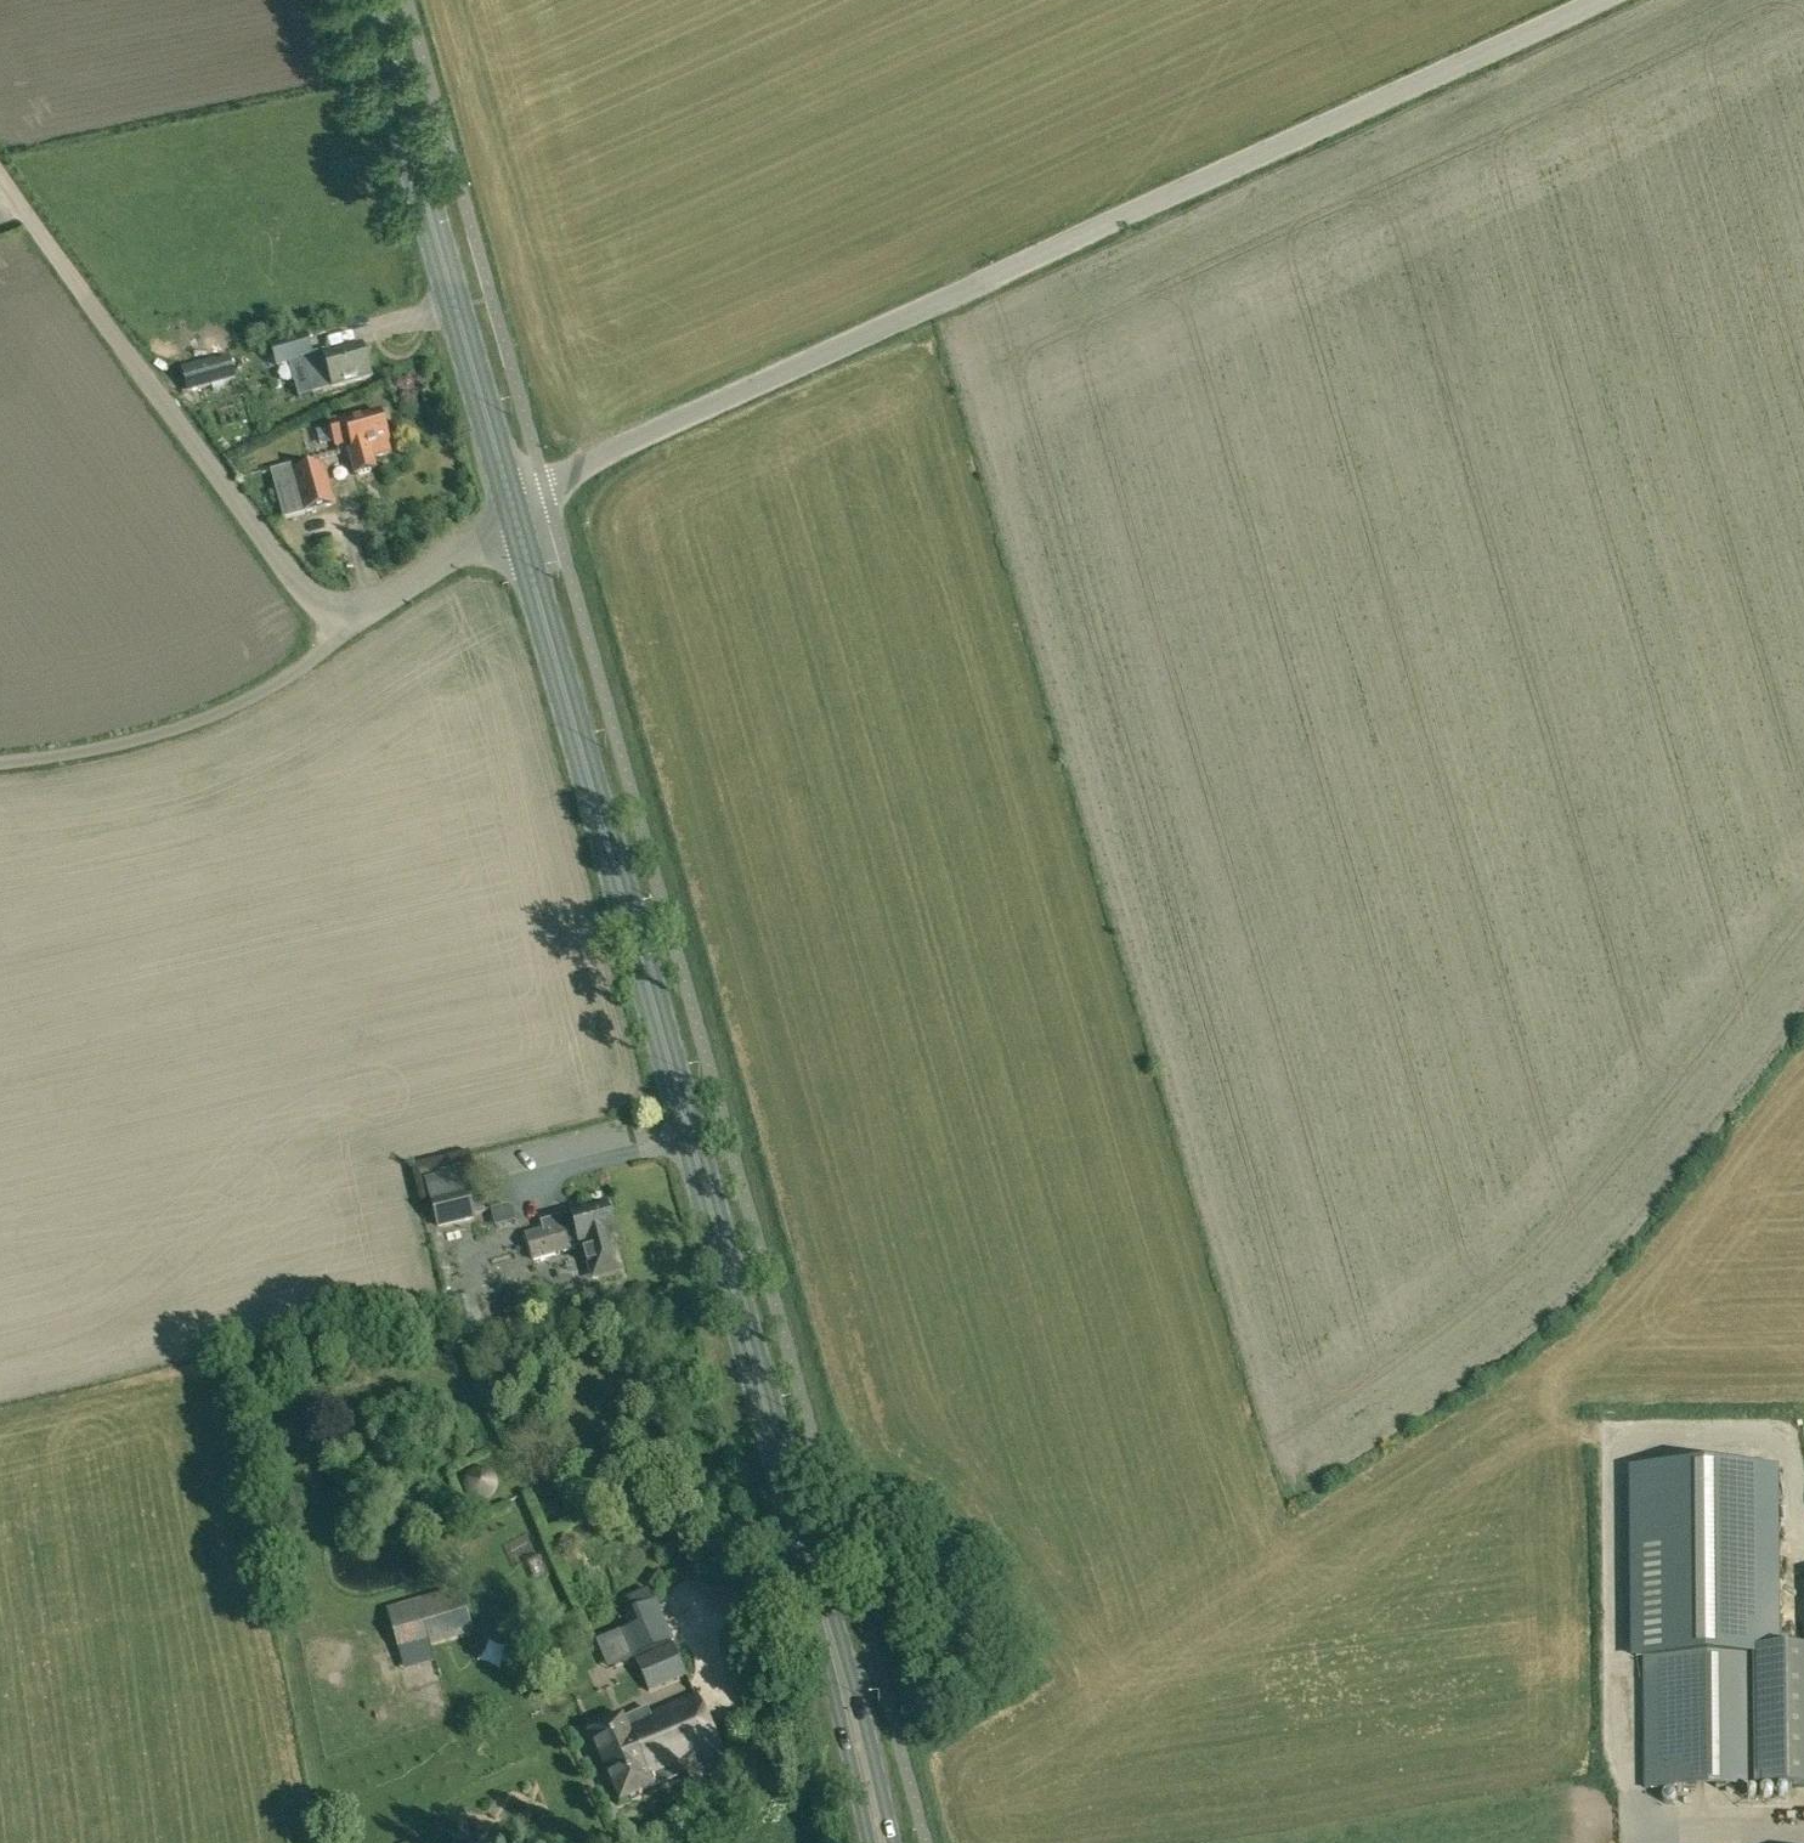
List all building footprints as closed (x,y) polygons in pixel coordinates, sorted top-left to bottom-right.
[(303,359),(313,394),(371,377),(362,345),(324,356),(323,353),(313,355),(307,334),(272,345),(278,366),(303,359)] [(182,369),(189,393),(238,378),(234,367),(248,363),(246,350),(232,355),(182,369)] [(349,450),(356,474),(377,468),(374,457),(391,453),(388,443),(390,443),(382,412),(347,421),(346,417),(329,422),(336,448),(351,444),(352,449),(349,450)] [(273,470),(286,518),(337,504),(325,462),(297,470),(296,464),(273,470)] [(435,1219),(437,1228),(477,1219),(469,1188),(466,1176),(444,1181),(442,1173),(425,1177),(431,1201),(422,1203),(426,1221),(435,1219)] [(582,1246),(590,1273),(621,1265),(614,1237),(616,1236),(607,1203),(541,1221),(543,1230),(527,1235),(533,1259),(582,1246)] [(1634,1658),(1644,1657),(1645,1779),(1645,1788),(1751,1787),(1755,1788),(1803,1787),(1803,1647),(1774,1648),(1772,1467),(1634,1469),(1634,1658)] [(387,1608),(400,1653),(473,1632),(460,1588),(387,1608)] [(627,1597),(632,1609),(652,1601),(648,1589),(627,1597)] [(625,1637),(634,1658),(672,1640),(656,1602),(643,1608),(645,1614),(634,1619),(640,1631),(625,1637)] [(637,1663),(649,1692),(688,1675),(675,1645),(637,1663)] [(609,1779),(619,1804),(680,1778),(678,1773),(723,1754),(701,1700),(698,1692),(650,1713),(647,1707),(588,1732),(608,1779),(609,1779)]
